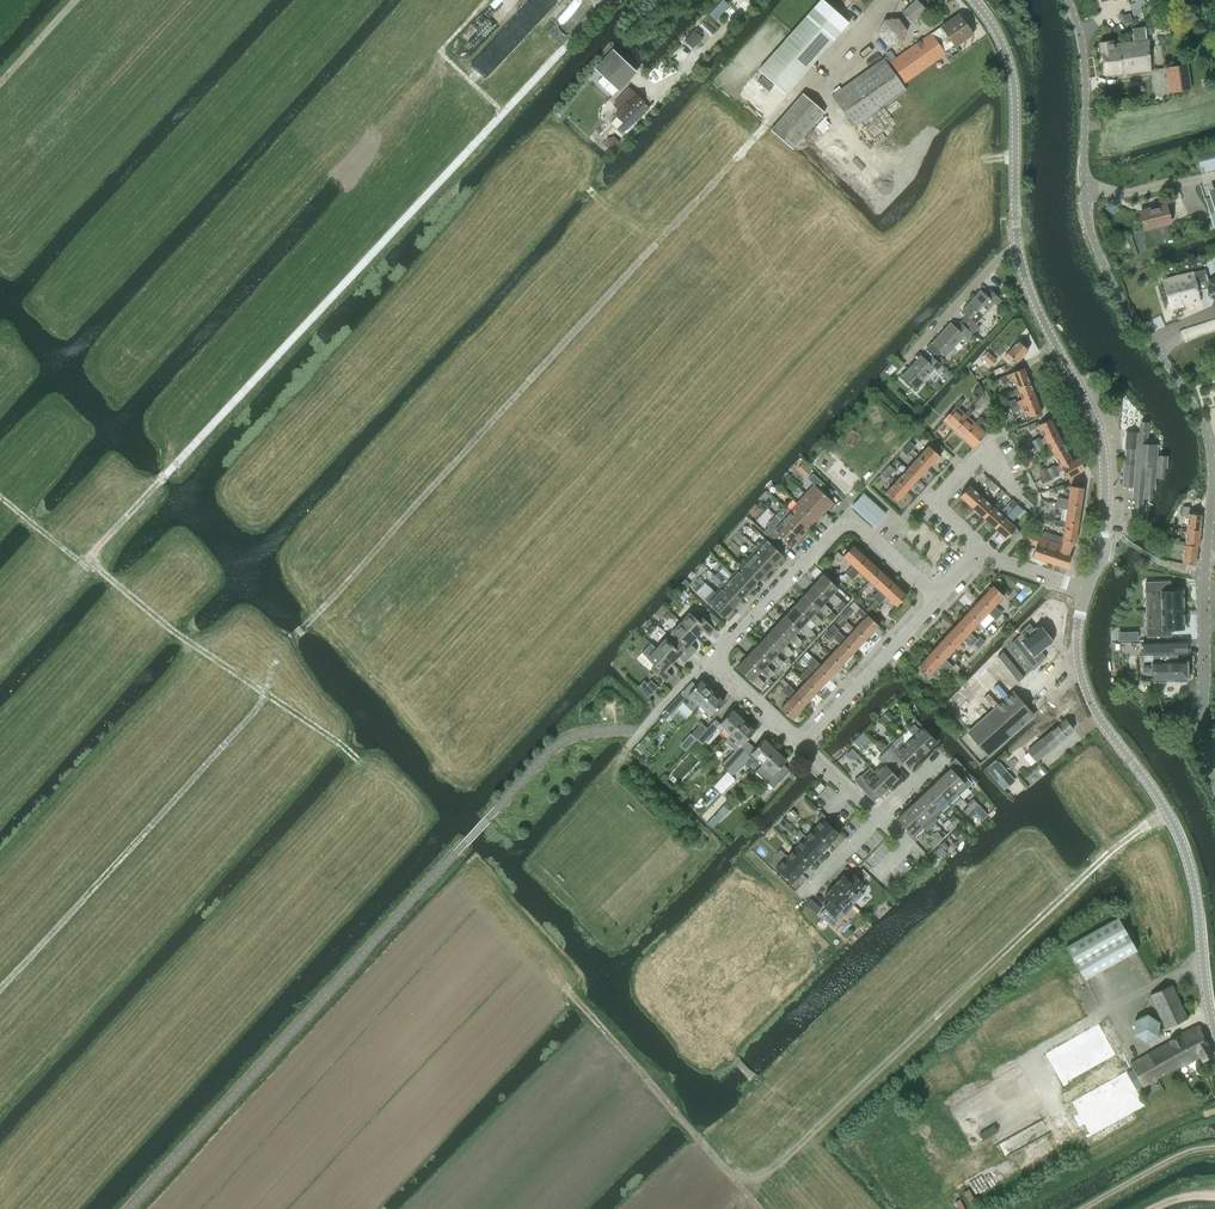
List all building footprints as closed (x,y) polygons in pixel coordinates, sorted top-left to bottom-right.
[(814,8),(841,32),(849,23),(824,0),(821,0),(814,8)] [(927,10),(917,0),(916,0),(903,12),(913,23),(927,10)] [(814,8),(774,53),(801,77),(841,32),(814,8)] [(958,14),(941,26),(890,62),(886,57),(832,95),(854,127),(906,90),(902,84),(946,54),(944,51),(953,44),(956,47),(973,35),(958,14)] [(877,33),(886,45),(901,44),(907,30),(898,18),(883,19),(877,33)] [(1100,42),(1104,76),(1151,70),(1147,38),(1147,39),(1145,27),(1131,28),(1133,41),(1114,43),(1114,40),(1100,42)] [(774,53),(759,70),(785,94),(801,77),(774,53)] [(1187,64),(1165,67),(1168,93),(1190,90),(1187,64)] [(612,82),(611,82),(619,90),(633,76),(625,68),(612,82)] [(622,107),(615,115),(623,122),(616,130),(623,136),(645,112),(639,107),(643,102),(644,101),(635,93),(634,95),(627,89),(616,101),(622,107)] [(771,130),(793,149),(825,112),(803,93),(771,130)] [(606,139),(605,147),(611,152),(618,149),(619,141),(613,137),(606,139)] [(1195,151),(1201,174),(1214,170),(1214,145),(1195,151)] [(1140,212),(1144,229),(1170,223),(1165,205),(1140,212)] [(1162,280),(1170,310),(1201,301),(1193,272),(1162,280)] [(1206,281),(1207,296),(1214,301),(1214,275),(1206,281)] [(962,311),(966,315),(960,322),(973,334),(980,327),(975,323),(994,303),(998,306),(1002,301),(990,289),(985,295),(980,290),(962,311)] [(1189,326),(1199,359),(1214,354),(1214,319),(1189,326)] [(968,339),(973,334),(960,322),(955,327),(950,323),(932,343),(946,356),(964,336),(968,339)] [(1007,352),(1003,356),(1008,361),(1012,357),(1017,362),(1028,350),(1018,341),(1007,353),(1007,352)] [(938,372),(943,366),(930,355),(925,360),(921,356),(902,376),(916,389),(934,368),(938,372)] [(1013,376),(1017,388),(1030,383),(1024,368),(1011,373),(1000,378),(1003,385),(1008,383),(1006,379),(1013,376)] [(1015,399),(1008,402),(1010,407),(1017,404),(1017,405),(1018,408),(1024,405),(1023,403),(1036,398),(1030,383),(1017,388),(1022,399),(1016,402),(1015,399)] [(1041,412),(1036,398),(1023,403),(1024,405),(1029,417),(1041,412)] [(955,406),(943,420),(954,429),(966,415),(965,414),(958,408),(963,401),(960,399),(954,405),(955,406)] [(966,415),(954,429),(964,439),(976,425),(975,423),(968,417),(973,410),(970,408),(965,414),(966,415)] [(976,425),(964,439),(973,447),(986,433),(978,426),(983,420),(980,417),(975,423),(976,425)] [(1039,425),(1044,437),(1040,439),(1039,437),(1031,441),(1037,451),(1044,447),(1043,445),(1047,442),(1058,435),(1057,433),(1051,419),(1039,425)] [(1126,432),(1124,463),(1122,486),(1133,487),(1133,492),(1138,492),(1138,498),(1149,499),(1150,488),(1155,489),(1156,478),(1161,478),(1162,468),(1167,468),(1168,456),(1157,455),(1158,445),(1147,444),(1149,422),(1139,422),(1138,433),(1126,432)] [(1048,444),(1054,454),(1065,447),(1058,435),(1047,442),(1048,444)] [(910,442),(906,447),(911,451),(915,446),(910,442)] [(928,446),(918,457),(929,466),(933,462),(934,463),(940,456),(928,446)] [(911,451),(906,447),(902,451),(912,461),(916,456),(911,451)] [(1060,465),(1057,466),(1055,467),(1054,465),(1047,469),(1052,479),(1059,475),(1058,472),(1063,470),(1061,467),(1072,461),(1065,447),(1054,454),(1060,465)] [(918,457),(907,469),(918,478),(929,466),(918,457)] [(1061,467),(1063,470),(1068,478),(1084,469),(1078,457),(1072,461),(1061,467)] [(891,473),(908,489),(918,478),(907,469),(901,475),(899,473),(896,476),(892,472),(894,469),(889,465),(885,470),(890,474),(891,473)] [(1044,468),(1038,471),(1042,477),(1048,474),(1044,468)] [(897,502),(908,489),(891,473),(890,474),(885,470),(881,474),(886,479),(890,474),(897,480),(886,492),(897,502)] [(814,485),(806,494),(824,512),(829,506),(832,509),(836,505),(828,498),(833,492),(813,474),(808,479),(814,485)] [(1039,479),(1042,485),(1052,479),(1049,474),(1039,479)] [(984,483),(989,487),(993,482),(989,478),(984,483)] [(993,482),(989,487),(994,492),(998,487),(993,482)] [(960,496),(972,508),(982,497),(969,486),(960,496)] [(1068,499),(1057,497),(1049,496),(1048,501),(1057,502),(1081,506),(1083,488),(1070,486),(1068,499)] [(797,503),(819,523),(822,519),(820,517),(824,512),(806,494),(797,503)] [(852,506),(874,526),(885,514),(863,494),(852,506)] [(982,497),(972,508),(983,518),(993,507),(982,497)] [(1012,499),(1008,504),(1012,508),(1017,504),(1012,499)] [(1067,509),(1065,522),(1078,524),(1081,506),(1057,502),(1056,507),(1067,509)] [(789,512),(808,529),(813,524),(815,527),(819,523),(797,503),(789,512)] [(1012,508),(1007,514),(1014,521),(1019,515),(1017,513),(1021,508),(1017,504),(1012,508)] [(1179,539),(1171,538),(1165,537),(1164,543),(1163,549),(1178,550),(1178,547),(1184,548),(1182,563),(1195,565),(1197,547),(1198,547),(1201,515),(1189,514),(1189,507),(1183,506),(1182,516),(1188,517),(1186,542),(1179,542),(1179,539)] [(993,507),(983,518),(995,528),(1005,518),(993,507)] [(781,521),(802,541),(806,537),(803,535),(808,529),(789,512),(781,521)] [(1016,528),(1005,518),(995,528),(1000,532),(998,534),(1005,540),(1016,528)] [(1064,527),(1062,538),(1062,540),(1074,542),(1075,542),(1078,524),(1065,522),(1054,520),(1053,525),(1064,527)] [(779,545),(783,540),(791,548),(796,542),(799,544),(802,541),(781,521),(772,530),(776,534),(772,538),(779,545)] [(1028,533),(1025,542),(1036,545),(1032,557),(1052,563),(1056,551),(1052,549),(1054,542),(1051,541),(1041,537),(1039,537),(1037,536),(1039,530),(1032,527),(1030,534),(1028,533)] [(1053,535),(1051,541),(1054,542),(1061,544),(1062,540),(1062,538),(1053,535)] [(754,545),(773,564),(777,560),(778,561),(783,556),(765,538),(760,544),(758,542),(754,545)] [(1052,549),(1056,551),(1052,563),(1067,568),(1071,555),(1069,555),(1074,542),(1062,540),(1061,544),(1054,542),(1052,549)] [(748,556),(766,574),(772,568),(770,567),(773,564),(754,545),(750,549),(753,551),(748,556)] [(852,566),(845,573),(843,576),(841,574),(836,580),(841,585),(866,558),(853,545),(842,556),(852,566)] [(737,563),(756,582),(760,578),(761,579),(766,574),(748,556),(743,561),(741,559),(737,563)] [(866,558),(841,585),(845,588),(852,580),(859,572),(869,581),(879,570),(866,558)] [(731,574),(750,592),(755,586),(754,585),(756,582),(737,563),(734,567),(736,569),(731,574)] [(872,598),(875,601),(893,582),(879,570),(869,581),(879,590),(872,598)] [(721,581),(740,599),(743,596),(745,597),(750,592),(731,574),(727,579),(724,577),(721,581)] [(824,574),(814,584),(828,598),(836,606),(841,610),(846,605),(848,603),(843,599),(841,600),(833,593),(838,588),(824,574)] [(714,593),(733,610),(738,604),(737,603),(740,599),(721,581),(717,585),(719,587),(715,592),(714,593)] [(893,582),(875,601),(879,605),(886,597),(896,606),(906,595),(893,582)] [(1176,582),(1148,582),(1149,612),(1187,612),(1186,589),(1176,589),(1176,582)] [(814,584),(805,595),(819,609),(827,616),(828,614),(832,611),(824,603),(828,598),(814,584)] [(981,598),(999,617),(1002,613),(995,606),(1004,596),(993,585),(981,598)] [(704,599),(724,617),(727,614),(728,615),(733,610),(714,593),(715,592),(713,590),(708,595),(704,599)] [(795,605),(809,619),(817,626),(822,621),(814,614),(819,609),(805,595),(795,605)] [(981,598),(969,611),(979,622),(988,613),(996,620),(999,617),(981,598)] [(785,616),(799,629),(800,629),(807,637),(812,631),(805,624),(809,619),(795,605),(785,616)] [(864,619),(856,628),(866,638),(878,625),(879,625),(860,608),(856,611),(864,619)] [(690,612),(681,622),(696,637),(703,630),(709,636),(715,629),(713,627),(720,620),(710,611),(704,618),(700,615),(697,612),(693,615),(690,612)] [(969,611),(956,625),(979,648),(983,643),(985,642),(979,637),(977,639),(970,632),(979,622),(969,611)] [(1187,612),(1149,612),(1150,638),(1176,637),(1176,630),(1188,630),(1187,612)] [(775,626),(790,640),(798,647),(803,642),(795,634),(799,629),(785,616),(775,626)] [(1020,649),(1046,630),(1040,622),(1034,626),(1029,619),(1010,638),(1020,649)] [(669,635),(676,642),(690,656),(696,649),(690,644),(696,637),(681,622),(672,632),(669,635)] [(956,625),(944,638),(955,648),(963,639),(971,646),(976,651),(979,648),(956,625)] [(766,636),(780,650),(788,657),(793,652),(785,645),(790,640),(775,626),(766,636)] [(835,635),(854,652),(866,638),(856,628),(846,638),(838,631),(835,635)] [(1052,638),(1046,630),(1020,649),(1033,664),(1045,653),(1040,647),(1052,638)] [(665,639),(656,648),(672,663),(679,656),(685,662),(690,656),(676,642),(669,635),(665,639)] [(839,645),(830,655),(840,666),(854,652),(835,635),(831,638),(839,645)] [(756,647),(771,660),(779,668),(783,672),(788,667),(783,662),(784,662),(776,655),(780,650),(766,636),(756,647)] [(944,638),(931,652),(959,678),(962,675),(958,671),(953,666),(945,659),(955,648),(944,638)] [(1143,641),(1141,641),(1142,654),(1144,654),(1153,654),(1154,682),(1188,681),(1187,660),(1174,660),(1174,654),(1187,653),(1186,640),(1143,641)] [(672,663),(656,648),(651,643),(642,653),(655,665),(651,668),(666,682),(672,676),(666,670),(672,663)] [(746,657),(761,671),(769,678),(774,673),(766,665),(771,660),(756,647),(746,657)] [(1001,660),(1001,661),(1009,655),(1008,654),(1003,648),(996,654),(1001,660)] [(804,655),(828,679),(840,666),(830,655),(821,665),(807,652),(804,655)] [(938,666),(946,673),(951,678),(949,680),(953,684),(959,678),(931,652),(918,666),(929,676),(938,666)] [(815,672),(805,682),(816,692),(828,679),(804,655),(799,661),(805,667),(807,665),(815,672)] [(756,676),(761,671),(746,657),(737,667),(759,688),(764,683),(756,676)] [(784,662),(783,662),(788,667),(793,662),(788,657),(784,662)] [(1020,669),(1019,668),(1012,674),(1013,675),(1018,681),(1025,676),(1020,669)] [(779,682),(804,706),(816,692),(805,682),(796,692),(788,684),(782,678),(779,682)] [(644,680),(637,687),(649,698),(655,691),(647,683),(644,680)] [(699,705),(712,691),(701,680),(686,696),(681,701),(683,702),(693,712),(699,705)] [(791,719),(804,706),(779,682),(776,685),(790,698),(780,709),(791,719)] [(756,692),(761,696),(764,692),(759,688),(756,692)] [(712,691),(699,705),(706,711),(703,713),(708,718),(723,701),(712,691)] [(675,699),(664,710),(670,716),(681,704),(683,702),(681,701),(686,696),(681,692),(675,699)] [(989,755),(1034,715),(1013,692),(968,732),(989,755)] [(715,719),(707,728),(696,739),(702,745),(712,733),(718,727),(722,730),(724,728),(731,734),(744,720),(732,710),(720,723),(715,719)] [(1172,710),(1162,714),(1167,725),(1176,721),(1172,710)] [(1036,761),(1052,748),(1074,729),(1065,719),(1043,738),(1027,751),(1036,761)] [(744,720),(731,734),(737,740),(735,742),(739,746),(740,747),(755,731),(744,720)] [(691,734),(696,739),(707,728),(701,723),(691,734)] [(913,735),(904,743),(918,759),(937,742),(922,726),(919,729),(914,724),(908,730),(913,735)] [(750,756),(760,766),(775,750),(764,739),(749,755),(750,756)] [(884,752),(899,768),(904,763),(909,768),(918,759),(904,743),(895,752),(890,747),(884,752)] [(733,752),(722,764),(728,769),(738,757),(744,751),(740,747),(739,746),(733,752)] [(786,760),(775,750),(760,766),(755,771),(773,788),(790,770),(783,764),(786,760)] [(738,757),(728,769),(733,774),(744,762),(750,756),(749,755),(744,751),(738,757)] [(883,763),(874,771),(874,772),(889,787),(898,778),(893,773),(899,768),(884,752),(878,758),(883,763)] [(1009,773),(999,761),(987,771),(997,782),(1009,773)] [(879,796),(889,787),(874,772),(874,771),(870,767),(860,776),(860,775),(854,781),(869,796),(874,791),(879,796)] [(956,792),(959,795),(968,787),(951,768),(942,777),(956,792)] [(933,785),(950,804),(959,795),(956,792),(942,777),(933,785)] [(721,778),(717,782),(725,790),(729,785),(721,778)] [(819,793),(824,787),(820,782),(814,788),(819,793)] [(924,793),(941,812),(950,804),(933,785),(924,793)] [(929,817),(935,823),(938,820),(936,818),(941,812),(924,793),(915,802),(929,817)] [(974,800),(969,806),(972,809),(978,804),(974,800)] [(906,810),(920,825),(929,817),(915,802),(906,810)] [(967,814),(972,809),(969,806),(963,811),(967,814)] [(914,841),(915,841),(918,838),(916,836),(924,829),(920,825),(906,810),(897,819),(908,830),(906,832),(914,841)] [(821,820),(814,828),(829,844),(839,833),(823,818),(826,816),(822,812),(817,817),(821,820)] [(951,822),(955,826),(960,821),(957,817),(956,818),(951,822)] [(949,831),(955,826),(951,822),(946,828),(949,831)] [(804,838),(820,853),(829,844),(814,828),(806,836),(804,838)] [(802,840),(795,848),(806,859),(811,864),(820,853),(804,838),(806,836),(802,833),(799,829),(795,833),(799,837),(802,840)] [(939,834),(934,839),(937,843),(942,838),(939,834)] [(932,848),(937,843),(934,839),(928,844),(932,848)] [(943,841),(939,845),(945,851),(949,847),(943,841)] [(785,858),(801,873),(811,864),(806,859),(795,848),(787,856),(785,858)] [(783,860),(776,868),(792,884),(801,873),(785,858),(787,856),(783,852),(780,849),(776,853),(780,857),(783,860)] [(862,881),(868,875),(862,869),(856,876),(862,881)] [(834,885),(854,904),(863,894),(861,892),(864,889),(864,890),(867,886),(854,874),(849,880),(843,875),(834,885)] [(825,908),(819,914),(833,927),(844,915),(854,904),(834,885),(824,895),(829,900),(823,906),(825,908)] [(1118,917),(1066,946),(1085,979),(1137,950),(1118,917)] [(1165,1029),(1187,1018),(1172,984),(1150,995),(1165,1029)] [(1133,1020),(1133,1035),(1145,1043),(1159,1036),(1159,1021),(1147,1013),(1133,1020)] [(1169,1043),(1131,1064),(1106,1020),(1098,1025),(1045,1056),(1068,1098),(1117,1069),(1121,1075),(1072,1104),(1091,1138),(1146,1107),(1136,1091),(1183,1064),(1183,1065),(1199,1056),(1202,1061),(1213,1055),(1197,1026),(1169,1041),(1169,1043)]
